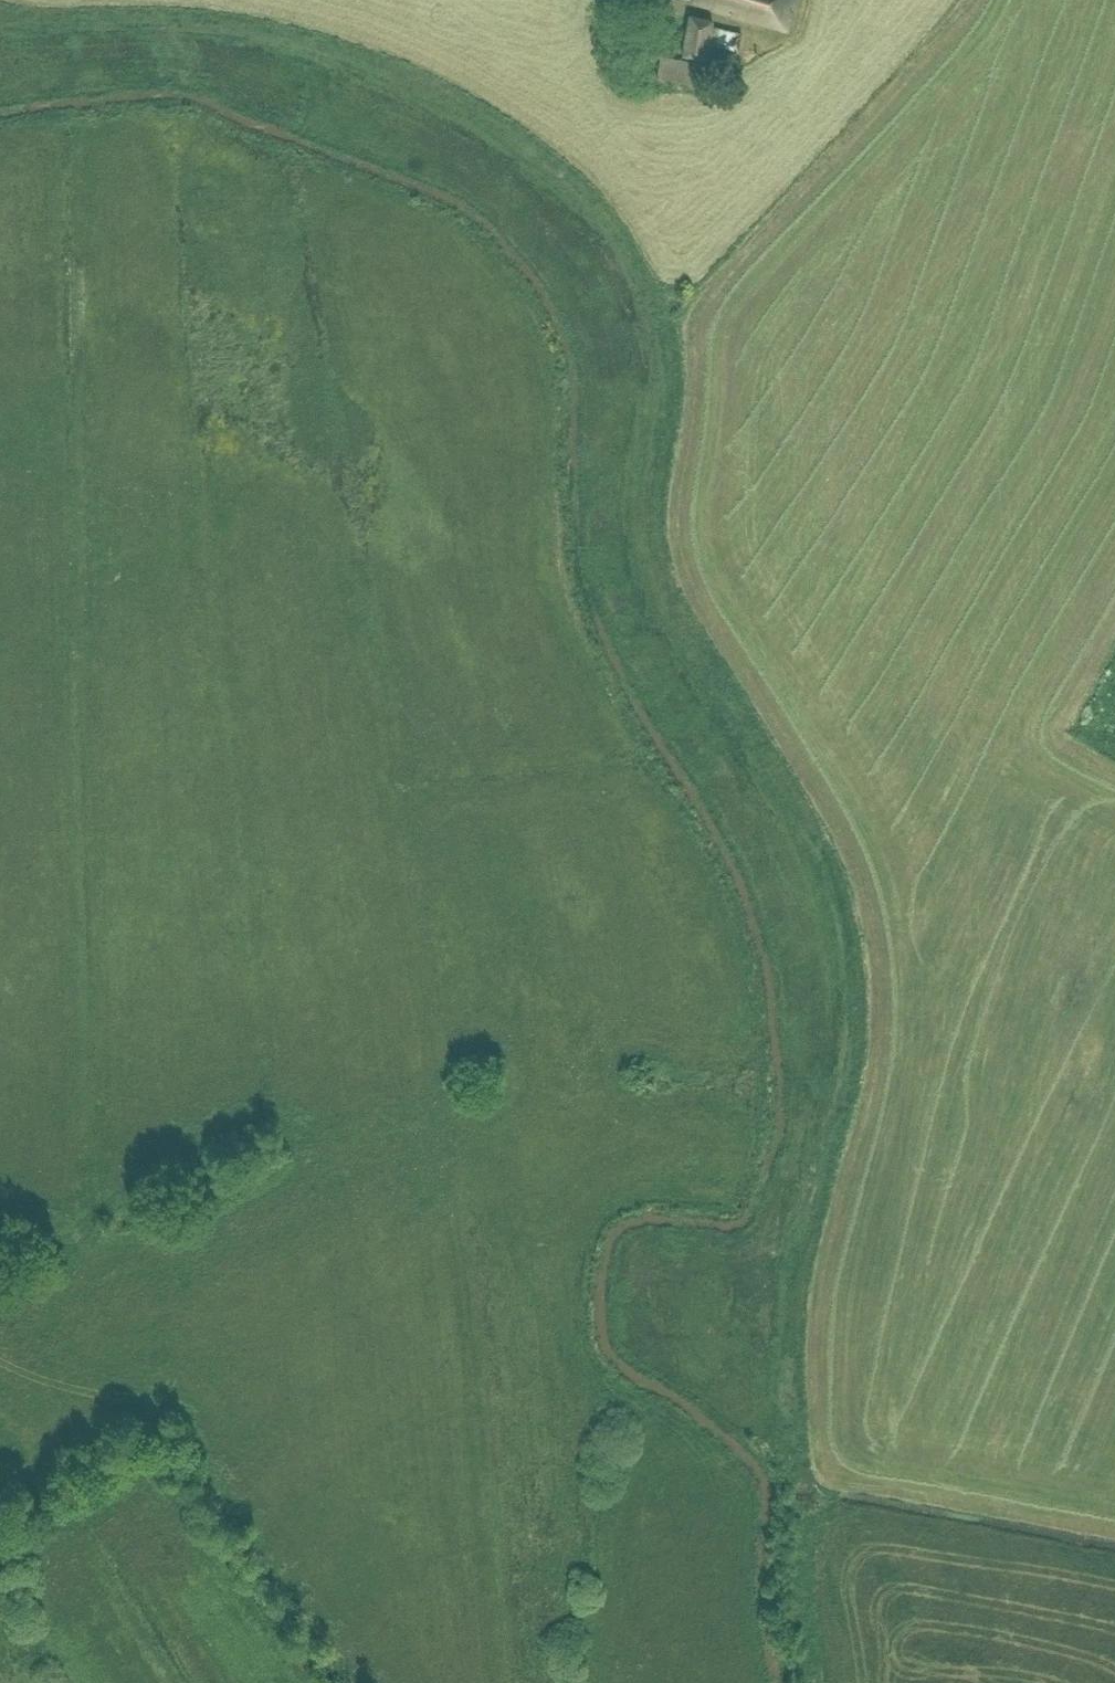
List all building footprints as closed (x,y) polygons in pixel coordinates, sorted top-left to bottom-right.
[(691,2),(786,29),(794,0),(691,0),(691,2)] [(738,53),(743,31),(713,24),(714,18),(687,13),(681,56),(707,60),(709,47),(738,53)] [(701,85),(705,62),(660,55),(656,78),(701,85)]
